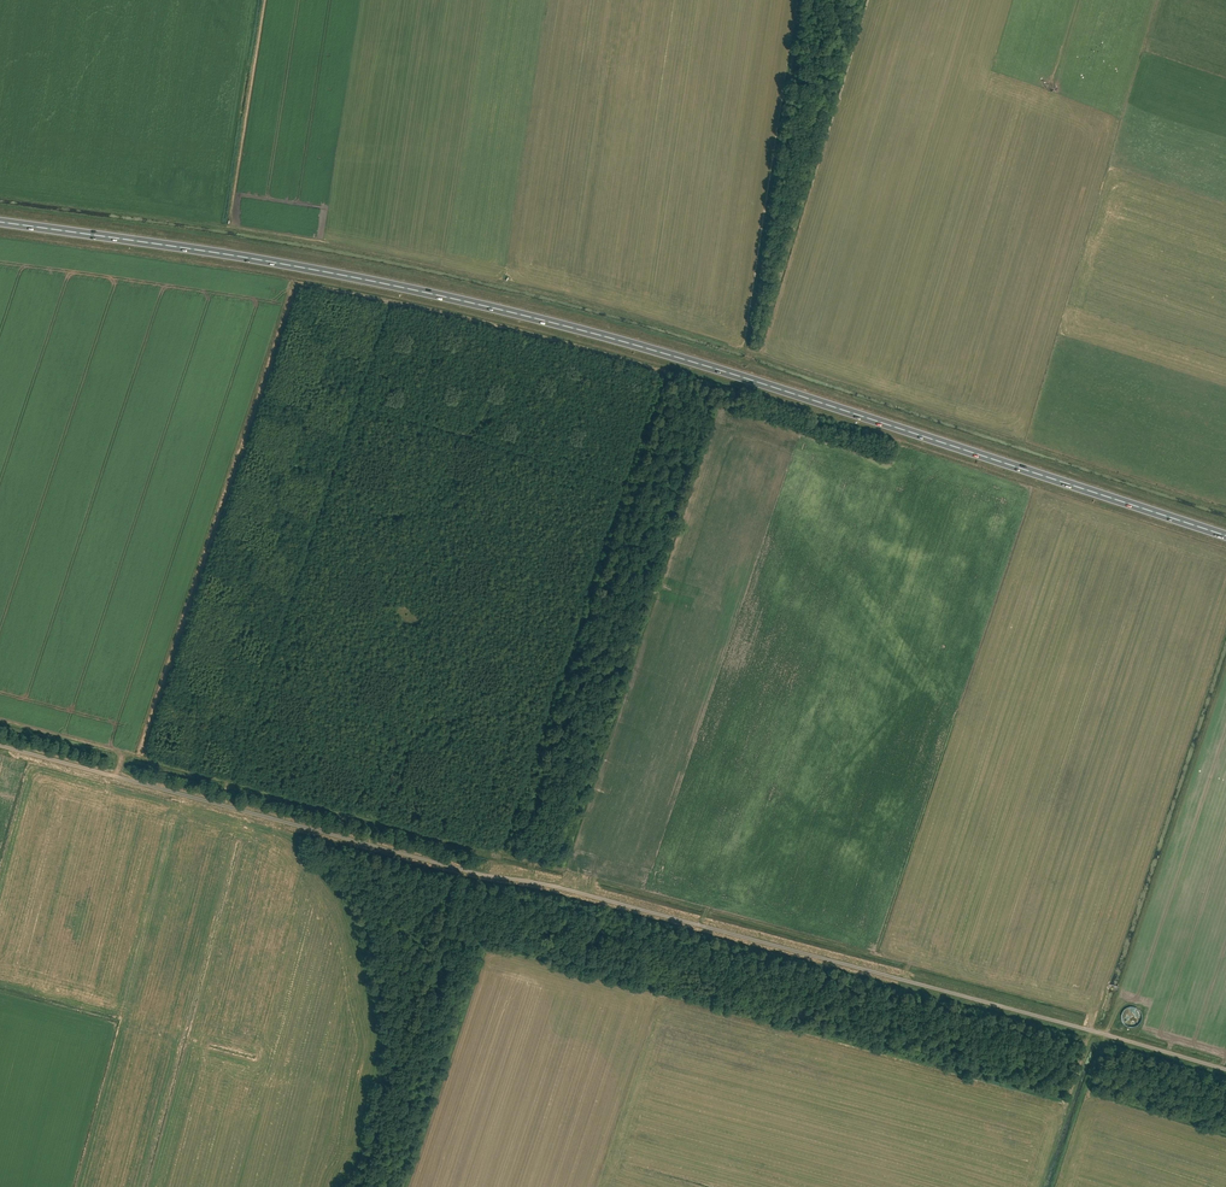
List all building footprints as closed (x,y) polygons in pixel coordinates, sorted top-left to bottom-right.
[(1134,1007),(1133,1007),(1131,1007),(1130,1008),(1128,1008),(1125,1010),(1124,1011),(1123,1013),(1123,1014),(1122,1016),(1122,1017),(1122,1019),(1122,1020),(1123,1021),(1123,1022),(1125,1024),(1125,1025),(1126,1026),(1127,1026),(1128,1027),(1130,1027),(1131,1027),(1132,1027),(1134,1027),(1136,1027),(1137,1026),(1138,1026),(1139,1025),(1140,1024),(1140,1023),(1142,1020),(1142,1018),(1142,1016),(1141,1013),(1140,1012),(1139,1010),(1138,1009),(1137,1008),(1135,1008),(1134,1007)]
